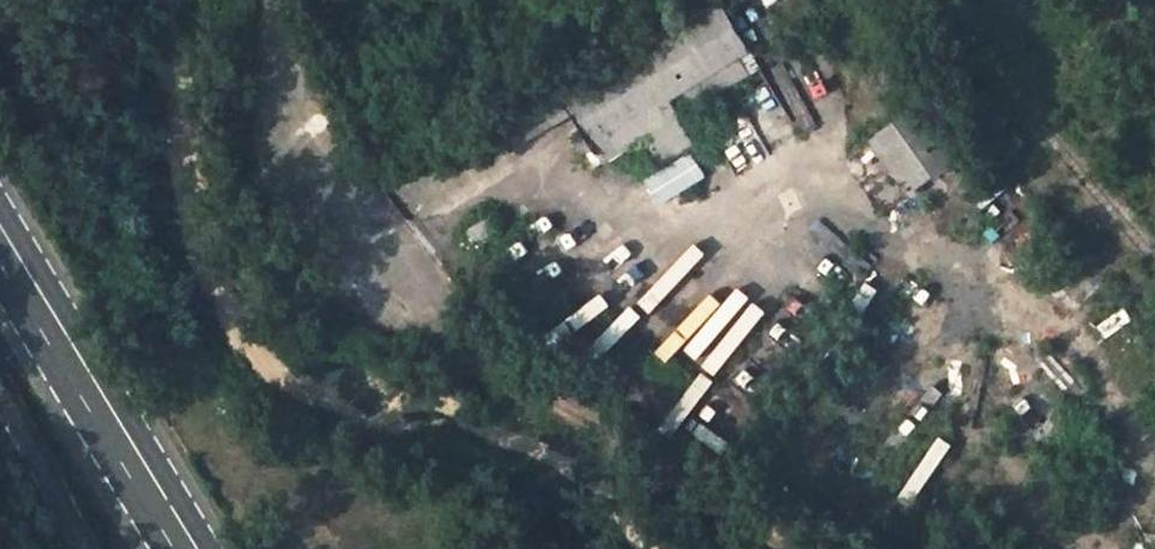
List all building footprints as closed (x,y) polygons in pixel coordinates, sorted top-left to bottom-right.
[(684,109),(762,72),(735,15),(575,91),(608,160),(652,139),(661,158),(699,140),(684,109)] [(922,105),(874,141),(914,195),(962,160),(922,105)] [(645,178),(658,205),(710,182),(697,155),(645,178)] [(722,374),(768,309),(756,301),(710,366),(722,374)] [(937,432),(905,497),(921,505),(953,440),(937,432)]
